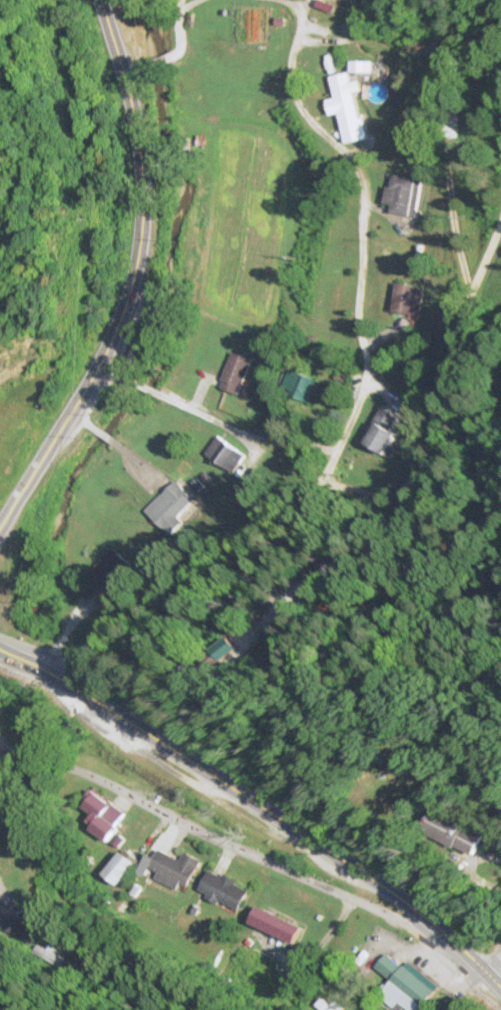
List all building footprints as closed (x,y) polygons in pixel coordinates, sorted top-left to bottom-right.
[(351,72),(330,76),(335,99),(327,101),(329,115),(339,114),(344,142),(363,139),(351,72)] [(422,181),(392,173),(384,203),(391,205),(390,211),(412,217),(422,181)] [(420,315),(425,287),(397,282),(392,310),(420,315)] [(222,390),(241,393),(248,356),(228,353),(222,390)] [(281,394),(311,402),(318,378),(288,369),(281,394)] [(361,442),(388,458),(394,448),(386,443),(401,418),(382,407),(361,442)] [(232,472),(245,454),(218,435),(206,452),(232,472)] [(145,510),(171,537),(202,506),(176,480),(145,510)] [(137,567),(111,547),(94,568),(119,589),(137,567)] [(208,662),(236,641),(226,627),(198,649),(208,662)] [(92,814),(84,825),(105,840),(124,813),(89,788),(78,804),(92,814)] [(469,857),(480,833),(426,807),(415,831),(469,857)] [(200,860),(183,852),(180,860),(157,848),(148,867),(158,871),(155,878),(184,892),(200,860)] [(248,889),(209,869),(198,890),(237,911),(248,889)] [(30,941),(38,924),(0,906),(0,927),(30,941)] [(248,924),(294,944),(301,927),(255,907),(248,924)] [(407,1009),(421,1009),(435,992),(386,953),(375,967),(390,979),(377,996),(393,1009),(398,1002),(407,1009)]
